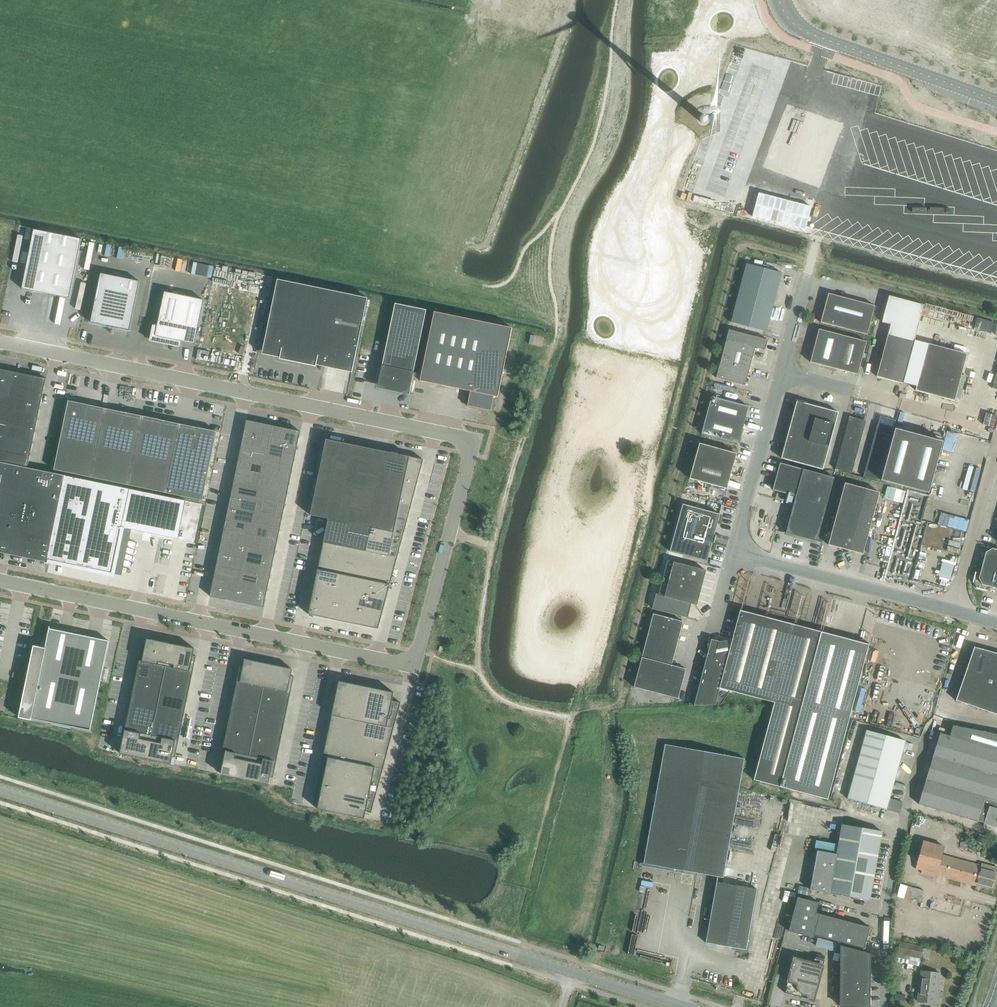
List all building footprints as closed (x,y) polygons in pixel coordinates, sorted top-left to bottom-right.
[(705,115),(704,115),(702,116),(700,117),(700,118),(699,119),(699,121),(700,122),(701,123),(702,123),(703,124),(704,124),(705,123),(706,123),(707,122),(708,121),(708,120),(708,119),(708,118),(707,117),(707,116),(706,116),(705,115)] [(805,230),(811,207),(759,193),(753,216),(805,230)] [(22,289),(70,299),(82,239),(34,230),(22,289)] [(731,322),(746,326),(766,332),(782,273),(747,264),(731,322)] [(91,323),(130,331),(140,282),(101,274),(91,323)] [(304,363),(316,366),(318,356),(327,358),(333,331),(360,336),(367,298),(278,280),(264,345),(306,354),(304,363)] [(155,336),(195,344),(204,300),(165,292),(155,336)] [(828,293),(821,323),(867,335),(875,306),(828,293)] [(889,296),(884,316),(882,322),(891,325),(892,322),(918,329),(924,305),(889,296)] [(388,341),(379,383),(410,390),(426,311),(375,300),(367,336),(388,341)] [(434,312),(420,381),(470,392),(467,406),(491,411),(494,396),(498,397),(512,329),(434,312)] [(891,325),(888,333),(914,340),(918,329),(892,322),(891,325)] [(819,329),(810,362),(858,375),(866,342),(819,329)] [(726,340),(755,347),(765,350),(768,340),(729,330),(726,340)] [(914,340),(888,333),(884,350),(897,354),(910,357),(914,340)] [(752,359),(755,347),(726,340),(723,351),(752,359)] [(928,344),(915,391),(954,401),(967,354),(928,344)] [(884,350),(882,357),(879,367),(892,370),(897,354),(884,350)] [(745,385),(752,359),(723,351),(716,378),(745,385)] [(897,354),(892,370),(890,380),(903,384),(910,357),(897,354)] [(892,370),(879,367),(877,377),(890,380),(892,370)] [(46,379),(0,369),(0,461),(28,467),(46,379)] [(711,397),(701,434),(739,444),(749,407),(711,397)] [(217,432),(207,430),(201,429),(198,428),(161,420),(159,420),(153,419),(133,414),(126,413),(124,413),(87,405),(85,404),(79,403),(68,401),(68,402),(69,402),(68,404),(54,470),(203,501),(217,433),(217,432)] [(794,411),(793,413),(814,419),(817,407),(807,404),(806,405),(797,402),(795,411),(794,411)] [(838,412),(817,407),(814,419),(835,424),(838,412)] [(811,430),(814,419),(793,413),(790,424),(811,430)] [(850,416),(848,422),(864,427),(866,420),(850,416)] [(835,424),(814,419),(811,430),(832,436),(835,424)] [(247,420),(210,597),(264,608),(301,432),(247,420)] [(848,422),(846,429),(863,433),(864,427),(848,422)] [(878,423),(876,430),(892,434),(894,428),(878,423)] [(808,441),(811,430),(790,424),(787,435),(808,441)] [(844,436),(861,440),(863,433),(846,429),(844,436)] [(895,429),(881,480),(928,493),(942,442),(895,429)] [(832,436),(811,430),(808,441),(829,447),(832,436)] [(876,430),(874,437),(891,441),(892,434),(876,430)] [(805,452),(808,441),(787,435),(784,447),(805,452)] [(844,436),(843,442),(859,447),(861,440),(844,436)] [(872,443),(889,448),(891,441),(874,437),(872,443)] [(308,615),(336,620),(358,625),(378,629),(380,624),(379,624),(379,622),(379,616),(381,615),(382,616),(383,610),(383,608),(383,602),(385,602),(386,602),(387,596),(387,595),(387,588),(389,588),(391,583),(390,583),(390,581),(390,575),(392,575),(393,575),(394,569),(394,567),(394,561),(396,561),(398,556),(398,555),(398,553),(397,548),(399,547),(400,548),(403,538),(404,532),(404,529),(404,524),(406,524),(408,518),(407,518),(407,515),(407,510),(409,510),(410,510),(412,505),(411,505),(411,501),(411,497),(413,497),(414,497),(415,491),(415,487),(415,483),(417,483),(418,477),(418,469),(420,469),(421,470),(423,460),(399,455),(398,462),(375,457),(339,450),(341,443),(326,440),(310,515),(328,519),(324,542),(323,546),(325,547),(323,552),(321,554),(320,559),(320,560),(322,561),(319,566),(319,567),(318,567),(317,573),(318,573),(319,575),(316,580),(316,581),(315,581),(314,587),(315,587),(317,588),(313,594),(313,595),(311,601),(312,601),(314,602),(310,608),(310,609),(308,615)] [(829,447),(808,441),(805,452),(826,458),(829,447)] [(843,442),(841,449),(857,453),(859,447),(843,442)] [(872,443),(871,450),(887,454),(889,448),(872,443)] [(694,461),(732,471),(737,454),(699,444),(694,461)] [(802,464),(805,452),(784,447),(781,459),(802,464)] [(839,456),(855,460),(857,453),(841,449),(839,456)] [(871,450),(869,457),(885,461),(887,454),(871,450)] [(826,458),(805,452),(802,464),(823,470),(826,458)] [(839,456),(837,462),(854,467),(855,460),(839,456)] [(883,468),(885,461),(869,457),(867,463),(883,468)] [(727,489),(732,471),(694,461),(690,479),(727,489)] [(0,486),(0,540),(13,543),(11,553),(48,560),(65,476),(40,471),(0,462),(0,476),(2,476),(0,486)] [(852,474),(854,467),(837,462),(835,469),(852,474)] [(773,490),(796,496),(786,533),(817,542),(834,478),(803,469),(780,463),(773,490)] [(867,463),(865,470),(882,474),(883,468),(867,463)] [(863,477),(880,481),(882,474),(865,470),(863,477)] [(845,483),(828,545),(846,550),(862,488),(845,483)] [(863,554),(880,493),(862,488),(846,550),(863,554)] [(891,488),(888,499),(899,502),(902,491),(891,488)] [(683,505),(676,528),(713,538),(719,515),(683,505)] [(707,561),(713,538),(676,528),(670,551),(707,561)] [(996,589),(996,550),(992,548),(986,552),(981,569),(975,572),(973,582),(976,588),(986,591),(992,587),(996,589)] [(658,595),(656,595),(656,594),(652,609),(687,618),(691,604),(697,605),(701,588),(706,570),(667,560),(663,578),(658,595)] [(821,631),(821,632),(820,632),(792,624),(792,623),(792,624),(740,610),(741,609),(740,609),(730,647),(729,647),(727,640),(707,644),(708,651),(702,676),(694,707),(715,705),(719,688),(774,703),(754,780),(780,787),(827,799),(869,643),(868,643),(868,644),(821,632),(821,631)] [(678,641),(683,622),(653,614),(648,633),(678,641)] [(21,719),(90,733),(109,641),(50,629),(50,627),(45,648),(34,646),(32,657),(34,657),(21,719)] [(648,633),(634,687),(676,662),(675,660),(673,660),(678,641),(648,633)] [(167,643),(147,639),(146,645),(143,644),(120,754),(171,764),(172,757),(175,758),(196,656),(193,656),(195,649),(175,645),(174,647),(166,646),(167,643)] [(974,647),(965,674),(982,679),(991,652),(974,647)] [(982,679),(996,684),(996,653),(991,652),(982,679)] [(243,666),(240,665),(219,767),(222,768),(221,774),(269,784),(270,778),(273,778),(294,677),(291,676),(292,670),(245,660),(243,666)] [(676,662),(634,687),(678,699),(686,669),(676,666),(677,664),(676,662)] [(982,679),(965,674),(956,700),(972,706),(982,679)] [(972,706),(989,712),(996,689),(996,684),(982,679),(972,706)] [(319,801),(317,809),(364,819),(366,811),(372,812),(373,808),(372,808),(370,807),(374,800),(375,800),(376,794),(374,793),(377,788),(378,786),(379,786),(380,780),(379,780),(378,779),(381,773),(382,772),(382,773),(384,767),(383,767),(381,766),(385,759),(386,759),(387,753),(386,753),(385,752),(389,745),(391,740),(390,739),(389,739),(388,738),(393,732),(394,726),(392,725),(396,718),(397,718),(401,703),(392,701),(394,693),(381,690),(361,686),(339,681),(334,704),(335,708),(335,712),(333,713),(333,712),(332,712),(331,718),(332,718),(332,723),(332,726),(330,726),(328,732),(329,732),(329,737),(329,740),(327,740),(325,746),(326,746),(326,751),(326,754),(324,754),(323,760),(324,768),(321,768),(320,773),(321,780),(321,781),(320,781),(319,782),(319,781),(318,781),(317,787),(318,795),(317,795),(316,795),(315,795),(314,801),(319,801)] [(940,733),(919,805),(978,822),(978,821),(984,823),(984,824),(996,828),(996,734),(952,726),(949,736),(940,733)] [(867,730),(847,799),(887,810),(900,814),(903,802),(890,799),(906,741),(905,741),(867,730)] [(745,759),(665,744),(644,864),(723,878),(745,759)] [(882,831),(842,824),(837,854),(817,851),(810,890),(870,900),(882,831)] [(923,841),(917,862),(924,864),(921,874),(935,877),(937,875),(976,886),(977,883),(993,887),(996,871),(996,868),(981,864),(942,854),(943,847),(923,841)] [(757,889),(717,882),(706,942),(746,949),(757,889)] [(898,897),(921,904),(924,890),(900,884),(898,897)] [(814,935),(819,914),(816,913),(819,903),(798,897),(790,925),(789,931),(814,938),(814,935)] [(814,935),(852,945),(864,949),(870,927),(819,914),(814,935)] [(923,946),(900,941),(896,961),(908,964),(910,957),(921,959),(923,946)] [(840,1006),(849,1006),(869,1006),(869,954),(840,947),(840,1006)] [(794,958),(784,993),(814,1000),(823,966),(794,958)] [(940,973),(922,971),(918,1001),(936,1004),(940,973)]
